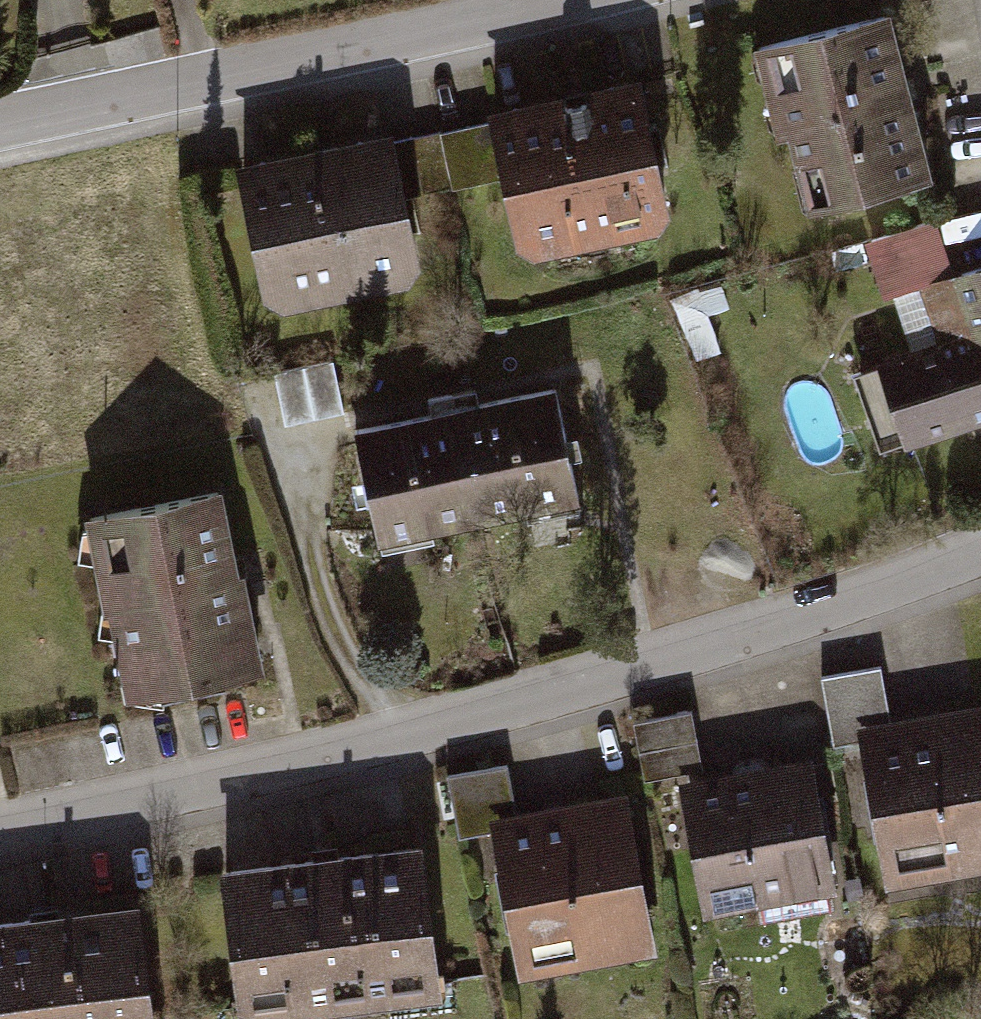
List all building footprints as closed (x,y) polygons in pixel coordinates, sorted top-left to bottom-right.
[(868,12),(741,45),(785,213),(914,178),(868,12)] [(608,84),(469,115),(497,254),(639,221),(608,84)] [(464,125),(377,146),(391,204),(478,183),(464,125)] [(366,135),(210,170),(238,312),(399,274),(366,135)] [(888,298),(960,269),(938,215),(867,243),(888,298)] [(914,293),(931,345),(863,367),(891,453),(980,423),(980,271),(914,293)] [(326,365),(270,382),(285,430),(341,413),(326,365)] [(541,390),(436,411),(458,518),(562,497),(541,390)] [(436,411),(332,432),(354,539),(458,518),(436,411)] [(248,669),(204,486),(62,519),(106,702),(248,669)] [(877,667),(822,678),(833,735),(889,723),(877,667)] [(861,731),(888,877),(980,860),(980,709),(861,731)] [(688,710),(621,724),(634,783),(701,769),(688,710)] [(508,760),(446,772),(456,823),(518,811),(508,760)] [(794,764),(647,793),(672,921),(819,892),(794,764)] [(518,811),(469,820),(494,975),(637,952),(613,798),(518,811)] [(196,874),(212,1018),(287,1018),(424,1004),(406,850),(196,874)] [(0,921),(0,1018),(128,1018),(118,910),(0,921)]
